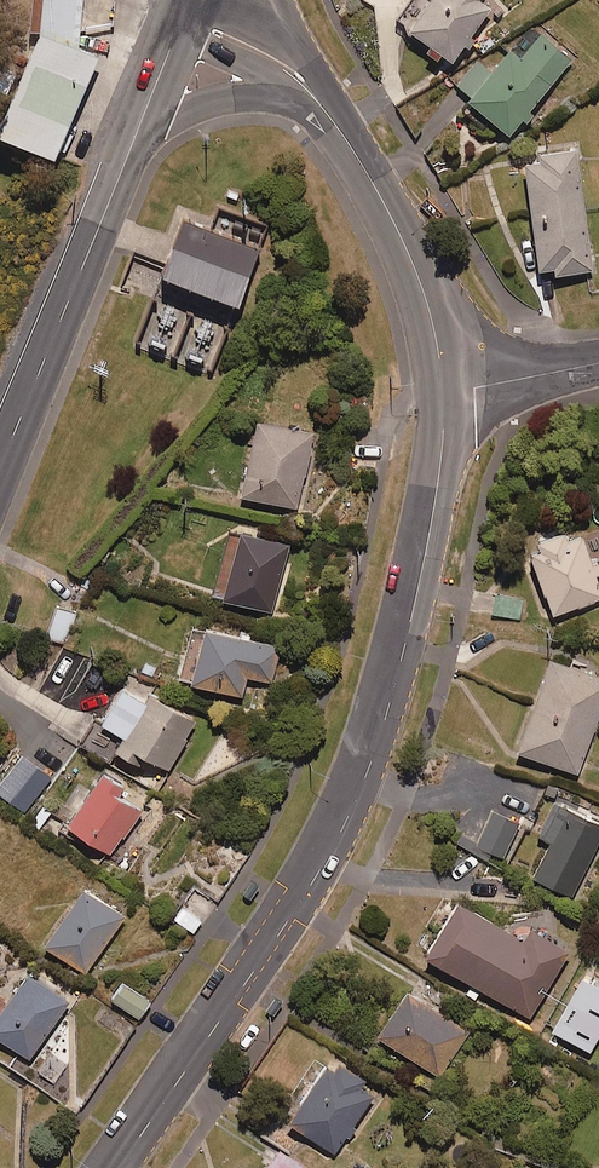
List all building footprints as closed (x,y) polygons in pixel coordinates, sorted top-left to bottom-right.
[(5,130),(58,152),(99,53),(81,45),(83,0),(49,0),(47,29),(5,130)] [(407,24),(453,53),(487,0),(423,0),(407,24)] [(573,56),(545,30),(525,53),(512,42),(488,68),(477,58),(457,81),(509,127),(573,56)] [(593,266),(577,144),(524,151),(539,264),(555,262),(556,270),(593,266)] [(238,295),(268,221),(219,201),(211,221),(186,211),(164,265),(238,295)] [(227,328),(153,298),(135,342),(209,372),(227,328)] [(315,429),(258,415),(240,491),(297,504),(315,429)] [(289,539),(230,524),(213,592),(272,607),(289,539)] [(565,527),(529,538),(553,611),(598,596),(598,579),(583,530),(568,535),(565,527)] [(524,599),(496,593),(492,612),(520,619),(524,599)] [(74,613),(58,606),(44,634),(60,642),(74,613)] [(282,644),(201,620),(184,675),(242,693),(248,673),(271,680),(282,644)] [(552,654),(517,747),(577,770),(598,713),(598,672),(552,654)] [(145,693),(122,680),(101,717),(124,729),(113,748),(124,755),(131,743),(170,764),(197,714),(148,686),(145,693)] [(22,753),(0,783),(0,794),(24,812),(52,776),(22,753)] [(124,781),(103,766),(66,817),(110,850),(143,806),(119,788),(124,781)] [(562,802),(545,835),(551,838),(533,875),(572,895),(598,840),(598,820),(562,802)] [(522,820),(493,805),(474,841),(503,856),(522,820)] [(125,911),(83,882),(43,941),(86,970),(125,911)] [(525,934),(457,894),(424,950),(530,1014),(570,947),(531,924),(525,934)] [(27,967),(0,1005),(0,1035),(29,1055),(70,997),(27,967)] [(584,973),(553,1027),(590,1048),(598,1031),(598,982),(584,973)] [(150,998),(123,978),(111,995),(138,1015),(150,998)] [(469,1028),(407,985),(376,1029),(439,1072),(469,1028)] [(365,1075),(332,1053),(288,1118),(335,1150),(375,1092),(360,1082),(365,1075)] [(245,1157),(238,1167),(262,1167),(245,1157)]
